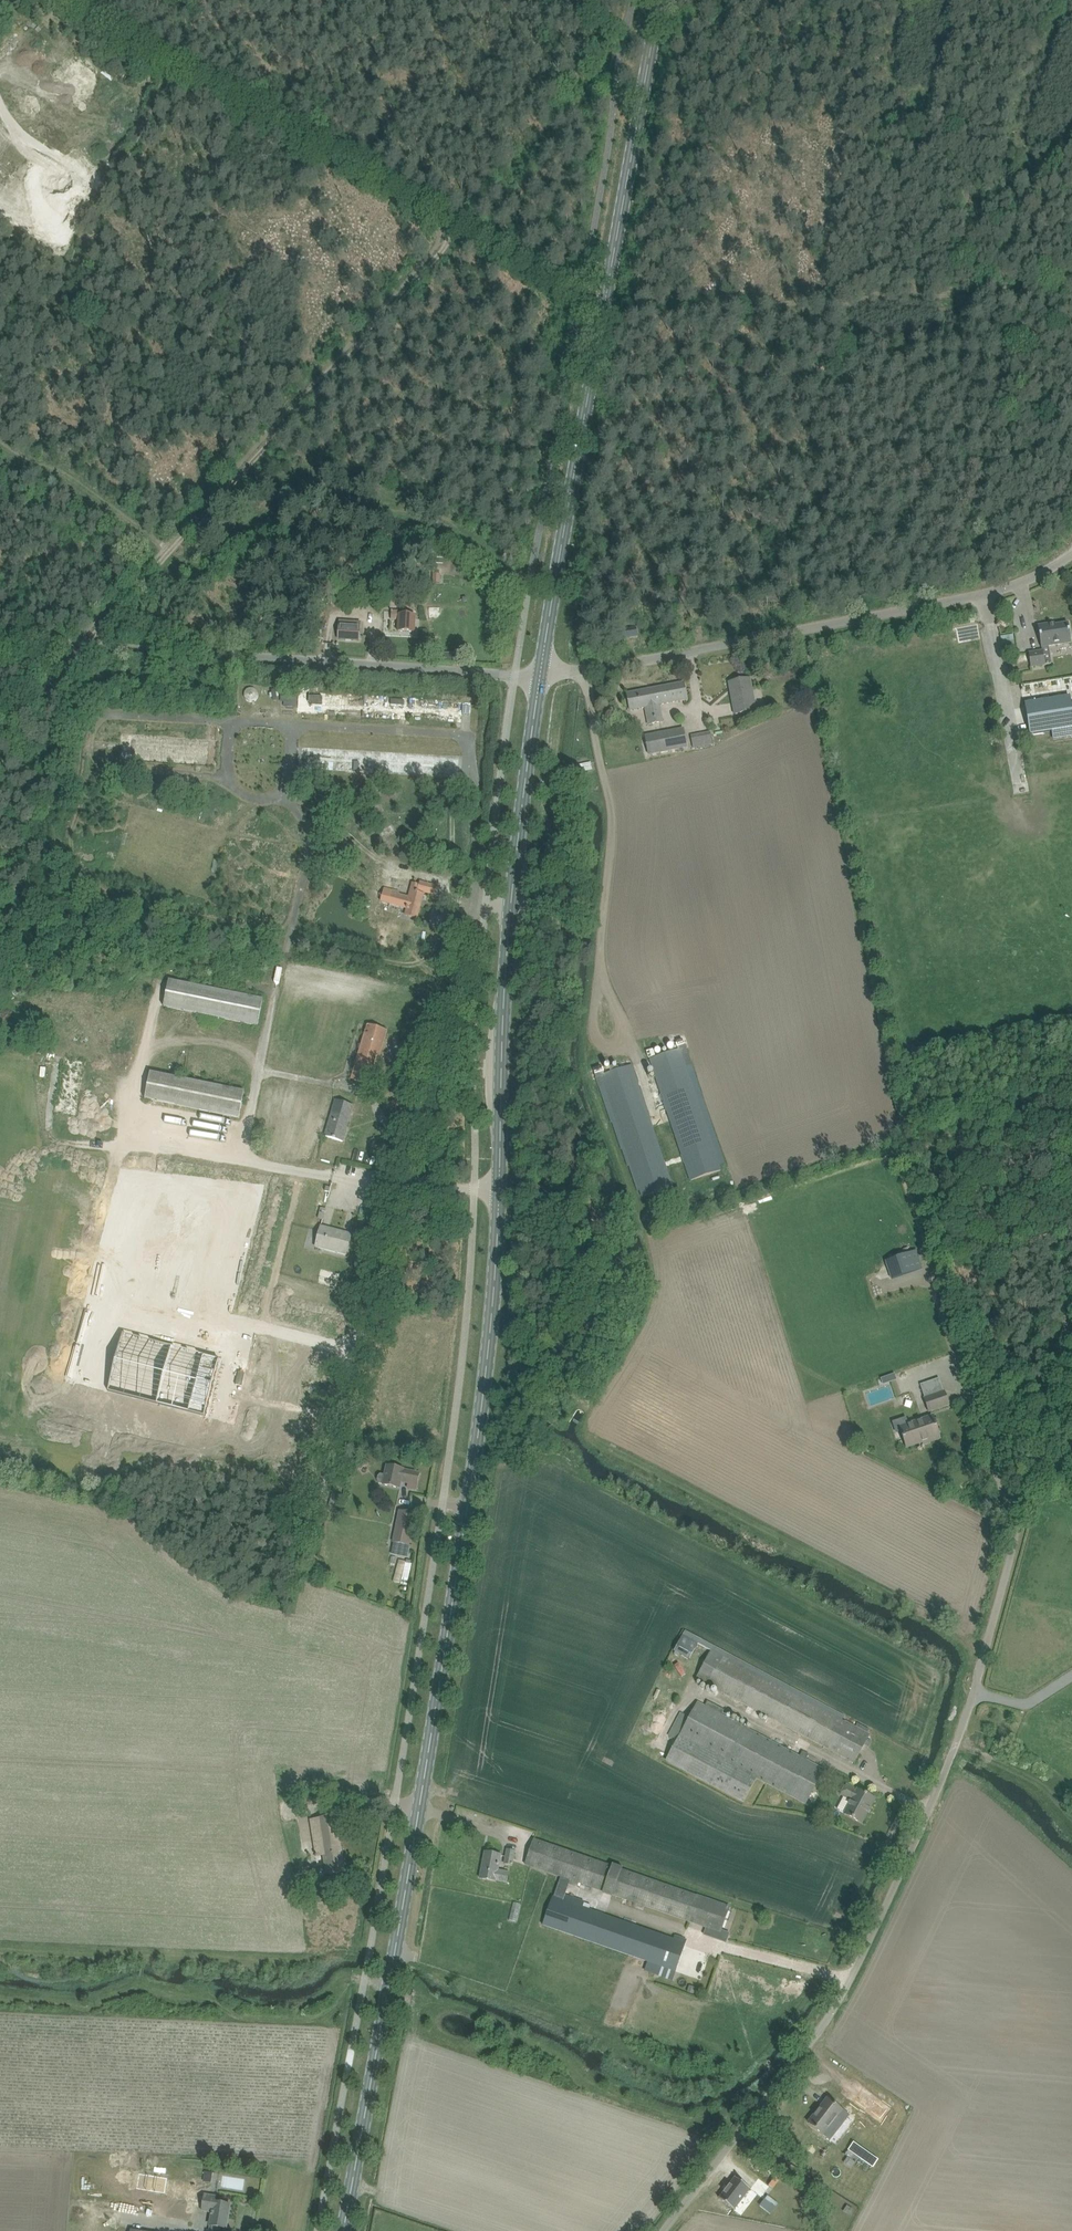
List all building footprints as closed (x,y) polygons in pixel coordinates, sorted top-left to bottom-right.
[(399,620),(399,621),(398,632),(414,633),(415,616),(402,616),(403,612),(391,612),(391,620),(399,620)] [(339,622),(338,640),(358,641),(360,624),(339,622)] [(1071,643),(1069,634),(1068,623),(1050,626),(1050,624),(1038,625),(1041,647),(1042,647),(1042,651),(1028,653),(1031,667),(1051,664),(1048,646),(1071,643)] [(622,631),(623,639),(638,636),(636,628),(622,631)] [(1003,648),(1013,647),(1012,636),(1002,637),(1003,648)] [(729,682),(731,693),(735,714),(757,710),(750,678),(729,682)] [(631,711),(641,709),(646,708),(649,725),(663,722),(660,705),(687,700),(684,682),(627,693),(631,711)] [(256,689),(246,691),(248,701),(257,700),(256,689)] [(282,690),(281,702),(285,702),(297,703),(297,691),(282,690)] [(1025,704),(1030,734),(1052,731),(1053,739),(1071,736),(1071,709),(1070,697),(1025,704)] [(656,733),(660,753),(688,747),(684,727),(656,733)] [(693,741),(694,748),(714,745),(713,737),(693,741)] [(406,916),(407,916),(418,919),(424,894),(419,893),(419,891),(435,895),(438,886),(421,882),(420,885),(414,884),(410,898),(399,895),(400,893),(394,891),(390,904),(408,909),(406,916)] [(163,1007),(258,1027),(264,1000),(169,980),(163,1007)] [(353,1080),(363,1082),(373,1085),(389,1031),(368,1026),(353,1080)] [(724,1163),(683,1040),(677,1042),(677,1043),(676,1044),(677,1047),(678,1047),(679,1049),(651,1058),(693,1180),(722,1170),(721,1165),(724,1163)] [(644,1197),(674,1186),(633,1065),(604,1074),(603,1072),(604,1072),(603,1068),(602,1068),(601,1067),(594,1070),(611,1123),(612,1123),(621,1150),(622,1150),(628,1166),(629,1166),(637,1191),(642,1190),(644,1197)] [(152,1073),(148,1088),(146,1099),(240,1118),(245,1092),(152,1073)] [(325,1137),(333,1139),(344,1142),(354,1105),(336,1099),(325,1137)] [(159,1198),(161,1188),(122,1181),(105,1284),(103,1290),(119,1293),(118,1297),(124,1298),(124,1301),(128,1302),(146,1196),(159,1198)] [(316,1247),(347,1255),(353,1234),(322,1226),(316,1247)] [(916,1250),(885,1261),(892,1279),(923,1268),(916,1250)] [(125,1335),(110,1392),(206,1418),(221,1360),(125,1335)] [(894,1374),(887,1376),(889,1382),(896,1380),(894,1374)] [(899,1404),(912,1401),(910,1392),(897,1395),(899,1404)] [(924,1399),(929,1412),(949,1406),(944,1392),(924,1399)] [(920,1445),(931,1441),(940,1438),(932,1415),(899,1427),(906,1447),(920,1442),(920,1445)] [(378,1484),(384,1485),(400,1488),(402,1480),(418,1484),(420,1473),(405,1470),(406,1469),(388,1465),(386,1475),(380,1474),(378,1476),(377,1481),(378,1484)] [(385,1540),(382,1556),(407,1560),(416,1513),(400,1510),(394,1542),(385,1540)] [(397,1559),(394,1578),(409,1580),(411,1561),(397,1559)] [(324,1573),(322,1566),(315,1568),(317,1575),(324,1573)] [(685,1631),(675,1651),(674,1654),(679,1656),(680,1654),(689,1659),(698,1643),(711,1650),(696,1678),(854,1763),(869,1734),(842,1720),(844,1716),(685,1631)] [(677,1740),(664,1761),(744,1803),(757,1778),(796,1798),(804,1803),(806,1803),(824,1769),(815,1764),(806,1760),(809,1755),(803,1751),(800,1756),(720,1715),(724,1709),(708,1701),(705,1707),(697,1703),(689,1718),(680,1713),(668,1735),(677,1740)] [(845,1814),(862,1823),(875,1798),(858,1790),(857,1791),(846,1785),(841,1795),(852,1800),(845,1814)] [(780,1792),(770,1787),(768,1791),(778,1796),(780,1792)] [(337,1816),(327,1817),(312,1820),(317,1857),(324,1856),(327,1875),(346,1872),(337,1816)] [(526,1865),(525,1865),(560,1877),(553,1897),(552,1897),(543,1925),(649,1962),(655,1964),(651,1973),(672,1980),(675,1971),(685,1943),(582,1907),(584,1901),(565,1895),(569,1883),(590,1890),(591,1888),(720,1933),(729,1907),(534,1839),(534,1840),(526,1865)] [(505,1864),(512,1865),(515,1851),(507,1850),(505,1864)] [(501,1855),(496,1854),(485,1852),(480,1878),(495,1882),(496,1881),(507,1883),(509,1872),(498,1870),(501,1855)] [(808,2123),(816,2129),(823,2135),(842,2110),(828,2099),(808,2123)] [(845,2152),(872,2167),(878,2157),(850,2142),(845,2152)] [(735,2177),(719,2198),(734,2210),(750,2189),(737,2178),(735,2177)] [(212,2213),(209,2230),(220,2230),(221,2227),(226,2228),(230,2205),(214,2202),(215,2196),(204,2195),(202,2211),(212,2213)] [(847,2205),(844,2211),(848,2214),(852,2209),(847,2205)]
